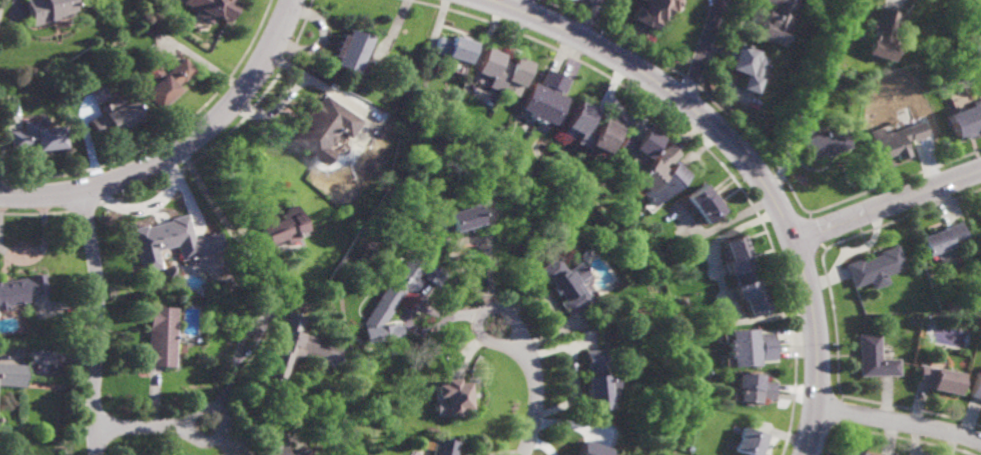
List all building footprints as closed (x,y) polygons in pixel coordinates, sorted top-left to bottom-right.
[(31,20),(27,0),(73,0),(75,9),(74,9),(75,12),(73,13),(74,16),(64,19),(49,23),(49,22),(33,26),(32,23),(30,24),(29,20),(31,20)] [(185,3),(187,0),(232,0),(231,1),(238,4),(226,25),(219,21),(218,22),(215,20),(213,24),(198,15),(200,12),(185,3)] [(645,4),(637,0),(681,0),(675,13),(669,10),(670,9),(668,8),(665,14),(663,14),(660,18),(657,17),(656,18),(657,19),(653,27),(639,22),(639,21),(629,16),(634,13),(636,8),(642,10),(645,4)] [(774,5),(760,0),(799,0),(795,11),(785,8),(783,14),(792,18),(788,30),(791,31),(789,34),(787,33),(782,46),(757,37),(760,25),(763,20),(767,21),(769,16),(767,15),(769,8),(772,9),(774,5)] [(900,14),(898,22),(896,21),(891,37),(894,39),(892,43),(894,43),(889,60),(864,52),(870,33),(870,32),(867,27),(868,23),(871,22),(874,22),(878,7),(900,14)] [(353,72),(332,63),(336,54),(332,52),(339,34),(346,36),(351,25),(369,34),(353,72)] [(472,42),(465,62),(430,50),(435,36),(447,40),(449,33),(472,42)] [(759,77),(758,77),(752,92),(738,86),(743,73),(727,66),(737,42),(756,50),(755,52),(757,53),(757,54),(767,58),(759,77)] [(509,62),(512,55),(529,62),(515,95),(501,90),(500,91),(486,86),(489,79),(481,75),(478,82),(470,79),(473,71),(472,71),(483,46),(500,53),(498,58),(509,62)] [(176,83),(179,87),(156,107),(142,91),(155,80),(147,70),(156,62),(164,72),(183,56),(194,68),(176,83)] [(561,93),(556,90),(555,93),(565,97),(553,124),(544,120),(542,123),(525,115),(526,112),(519,108),(531,82),(541,86),(542,84),(538,82),(544,69),(567,79),(561,93)] [(948,95),(946,87),(964,80),(967,88),(948,95)] [(98,105),(111,98),(105,86),(92,92),(98,105)] [(349,136),(338,129),(335,133),(336,137),(333,142),(330,142),(327,147),(335,153),(327,165),(291,140),(302,125),(296,121),(302,112),(308,116),(310,113),(305,109),(313,98),(318,101),(323,93),(361,119),(349,136)] [(126,101),(134,98),(143,118),(114,131),(113,129),(98,136),(90,119),(104,113),(101,105),(123,95),(126,101)] [(973,102),(980,99),(980,126),(975,128),(977,132),(966,136),(965,133),(956,136),(948,113),(973,104),(973,102)] [(594,106),(582,129),(591,134),(600,117),(611,123),(612,122),(601,116),(602,113),(613,119),(618,109),(631,116),(625,127),(619,124),(604,153),(588,144),(586,149),(573,142),(577,135),(570,131),(571,130),(562,125),(572,106),(571,106),(572,104),(573,104),(575,100),(588,107),(589,104),(594,106)] [(806,138),(810,137),(810,136),(824,131),(825,132),(842,126),(850,147),(827,155),(827,153),(806,160),(800,141),(788,131),(787,130),(799,117),(813,128),(805,136),(806,138)] [(40,125),(64,123),(66,146),(36,149),(36,145),(29,145),(30,147),(10,148),(9,130),(24,129),(24,120),(40,118),(40,125)] [(927,136),(911,142),(910,139),(902,142),(906,155),(904,156),(903,157),(899,159),(897,158),(895,159),(894,157),(880,162),(875,149),(870,151),(866,140),(871,138),(868,131),(879,127),(881,135),(921,121),(927,136)] [(646,158),(632,149),(629,154),(616,146),(624,133),(635,139),(642,127),(659,137),(646,158)] [(631,177),(655,152),(656,152),(666,143),(678,155),(671,161),(685,175),(653,206),(640,193),(643,190),(631,177)] [(702,224),(682,197),(701,183),(721,211),(702,224)] [(469,231),(461,234),(460,228),(449,232),(449,230),(441,232),(436,217),(444,214),(443,213),(458,208),(454,196),(468,192),(478,223),(467,227),(469,231)] [(307,229),(297,233),(300,240),(288,245),(284,237),(268,244),(267,242),(262,244),(258,237),(264,234),(257,217),(272,210),(276,220),(282,217),(280,213),(286,210),(285,208),(295,204),(296,204),(307,229)] [(194,235),(197,234),(199,240),(195,241),(199,255),(182,260),(178,245),(158,250),(163,267),(143,273),(131,228),(147,224),(147,226),(171,219),(171,218),(188,213),(194,235)] [(968,243),(953,249),(954,253),(938,259),(935,252),(926,256),(920,237),(929,234),(928,231),(933,230),(934,232),(960,222),(968,243)] [(747,254),(743,255),(748,267),(747,267),(751,280),(753,279),(757,290),(760,289),(767,309),(745,317),(739,298),(735,300),(730,287),(740,284),(735,271),(726,274),(722,262),(725,261),(718,241),(740,234),(747,254)] [(900,256),(901,256),(906,268),(885,275),(888,283),(871,289),(868,282),(852,287),(844,264),(861,258),(861,260),(879,254),(878,251),(896,245),(900,256)] [(432,257),(428,264),(443,273),(435,287),(422,279),(424,276),(419,272),(415,278),(420,281),(412,295),(405,291),(400,299),(399,298),(391,310),(392,311),(386,322),(384,321),(381,325),(400,322),(402,337),(367,343),(364,328),(370,328),(364,324),(389,282),(380,276),(389,261),(400,268),(406,258),(408,259),(411,253),(418,257),(422,251),(432,257)] [(565,271),(578,262),(587,275),(577,282),(590,300),(568,316),(558,302),(562,300),(558,294),(556,295),(551,288),(553,286),(549,281),(545,283),(536,270),(555,257),(565,271)] [(5,309),(0,310),(0,281),(44,273),(49,295),(33,298),(34,299),(4,305),(5,309)] [(175,367),(148,366),(150,306),(177,307),(175,367)] [(336,356),(337,357),(336,361),(334,361),(333,365),(307,358),(308,355),(301,353),(300,355),(293,359),(289,358),(279,390),(262,385),(270,361),(271,361),(272,357),(271,357),(273,350),(270,349),(281,310),(305,318),(300,333),(313,338),(313,339),(338,347),(336,356)] [(755,340),(757,340),(757,334),(773,333),(774,360),(760,360),(760,354),(758,354),(759,365),(732,366),(731,358),(726,358),(725,340),(728,340),(727,331),(754,329),(755,340)] [(881,359),(885,359),(898,359),(898,376),(859,376),(859,335),(880,335),(881,359)] [(606,387),(613,387),(614,399),(608,399),(608,410),(586,412),(583,377),(589,377),(588,369),(585,369),(584,351),(603,350),(606,387)] [(25,387),(0,385),(0,363),(27,365),(26,374),(25,381),(25,387)] [(957,395),(928,389),(930,386),(916,383),(919,365),(962,374),(957,395)] [(980,365),(980,400),(969,396),(976,372),(978,372),(980,365)] [(744,373),(762,374),(761,381),(775,382),(774,400),(759,399),(759,403),(738,402),(739,388),(735,388),(736,372),(741,372),(741,371),(744,371),(744,373)] [(465,383),(467,410),(461,410),(462,415),(447,417),(446,397),(437,397),(436,385),(444,384),(444,380),(458,378),(459,384),(465,383)] [(765,435),(759,454),(744,454),(734,452),(741,428),(765,435)] [(460,442),(457,454),(432,454),(437,438),(460,442)] [(609,450),(579,441),(574,454),(608,454),(609,450)] [(281,442),(288,454),(269,454),(266,450),(281,442)] [(305,447),(309,454),(290,454),(305,447)]
